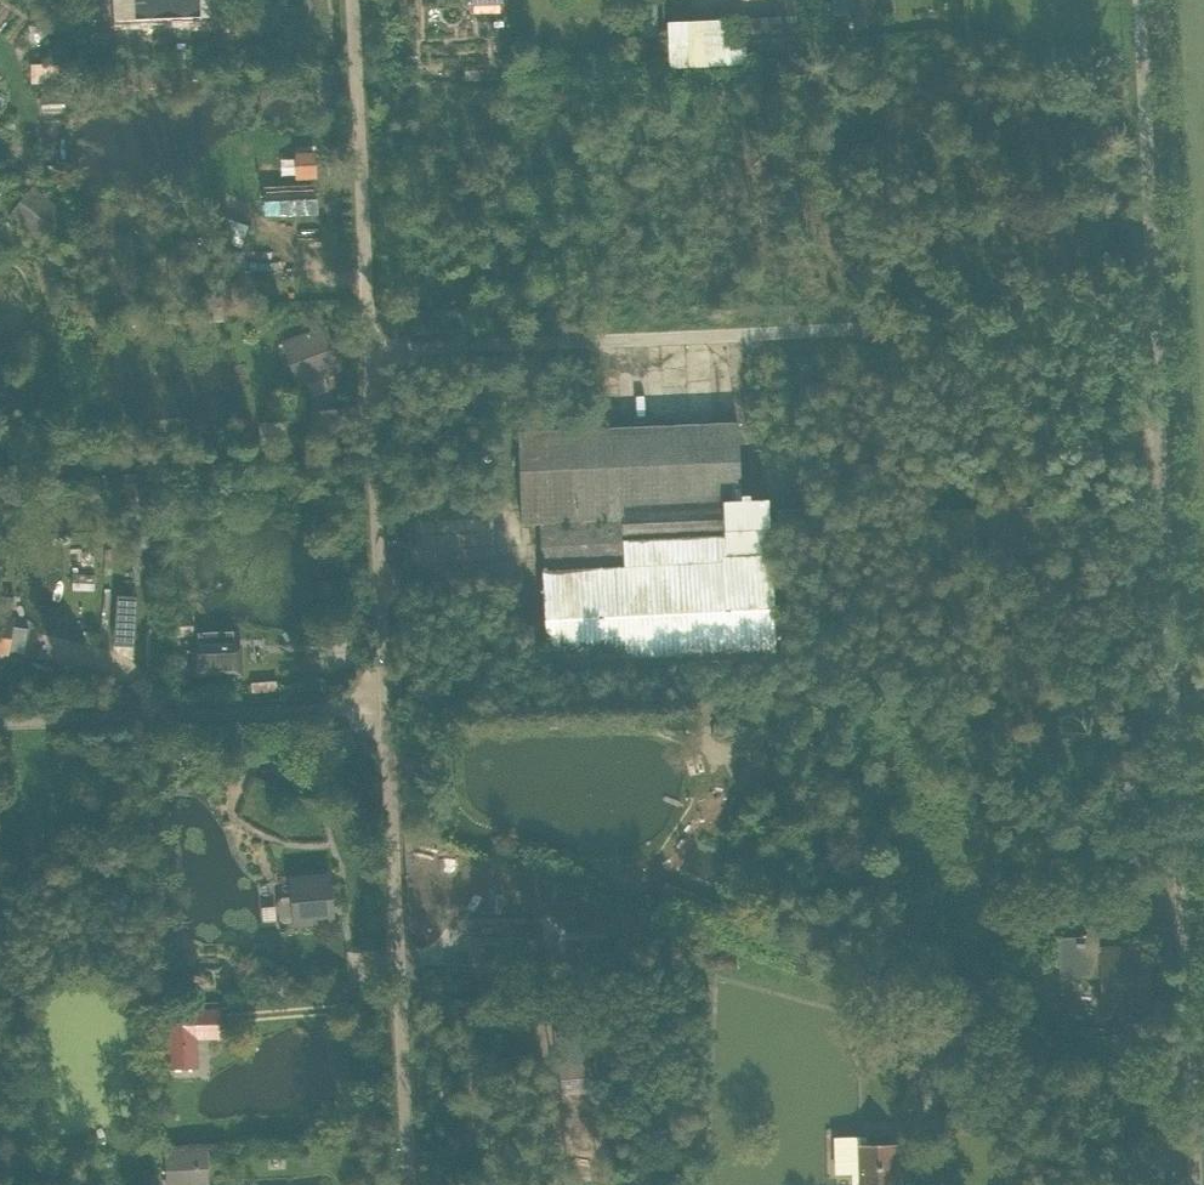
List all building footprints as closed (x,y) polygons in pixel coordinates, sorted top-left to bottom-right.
[(116,22),(219,17),(219,0),(115,0),(116,22)] [(809,62),(805,0),(775,0),(776,17),(668,23),(669,68),(695,66),(696,67),(809,62)] [(639,14),(643,67),(659,65),(657,41),(652,41),(650,13),(639,14)] [(7,217),(41,242),(63,211),(33,186),(7,217)] [(248,227),(260,223),(253,204),(242,208),(248,227)] [(324,375),(339,369),(325,329),(281,344),(297,387),(306,384),(311,396),(330,390),(324,375)] [(313,413),(314,436),(350,434),(348,410),(313,413)] [(258,445),(286,445),(286,423),(258,423),(258,445)] [(518,433),(520,481),(522,523),(538,523),(547,667),(774,655),(767,500),(740,501),(736,424),(607,430),(518,433)] [(72,590),(93,592),(95,576),(73,574),(72,590)] [(115,592),(113,650),(135,651),(137,593),(115,592)] [(24,654),(28,629),(13,627),(15,617),(0,615),(0,653),(4,653),(5,651),(24,654)] [(173,617),(175,638),(194,637),(192,615),(173,617)] [(189,646),(189,678),(241,676),(240,645),(233,645),(233,631),(197,632),(198,646),(189,646)] [(151,769),(164,773),(167,765),(161,762),(163,755),(153,751),(148,764),(153,766),(151,769)] [(518,874),(518,870),(424,837),(416,857),(461,873),(463,871),(513,889),(514,885),(528,890),(532,879),(518,874)] [(293,928),(335,924),(334,915),(344,914),(342,896),(332,897),(329,874),(289,877),(290,896),(281,897),(277,903),(279,921),(284,925),(292,923),(293,928)] [(1102,1018),(1151,1016),(1147,947),(1099,949),(1098,926),(1085,927),(1086,937),(1057,939),(1059,978),(1100,979),(1102,1018)] [(235,973),(253,980),(259,965),(241,958),(235,973)] [(627,1027),(633,1013),(613,1003),(607,1016),(627,1027)] [(165,1010),(167,1070),(199,1069),(198,1040),(223,1039),(222,1008),(165,1010)] [(593,1077),(593,1059),(559,1061),(561,1079),(593,1077)] [(897,1144),(866,1145),(866,1136),(834,1137),(834,1175),(851,1175),(851,1184),(898,1184),(897,1144)] [(207,1148),(164,1151),(166,1184),(209,1184),(207,1148)]
